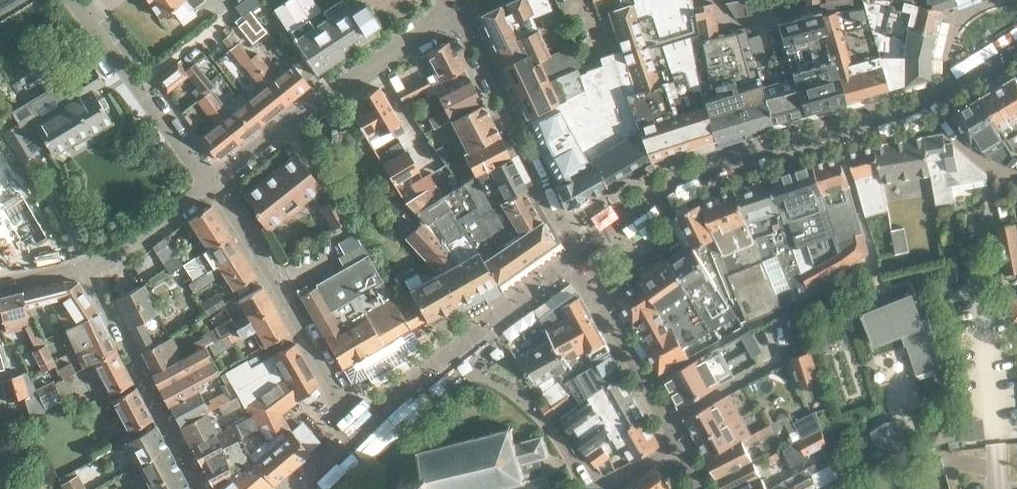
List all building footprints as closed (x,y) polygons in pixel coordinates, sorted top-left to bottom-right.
[(1,11),(20,0),(0,0),(0,10),(1,11)] [(182,1),(189,11),(204,0),(147,0),(160,17),(182,1)] [(274,8),(294,38),(294,39),(301,51),(300,52),(307,63),(308,62),(315,73),(377,33),(372,26),(377,23),(364,2),(359,5),(356,0),(352,0),(346,4),(344,0),(339,0),(322,11),(315,0),(285,0),(274,8)] [(503,5),(518,38),(534,30),(537,29),(528,9),(532,8),(535,16),(551,9),(547,0),(515,0),(513,1),(503,5)] [(608,12),(620,50),(634,91),(625,94),(634,116),(631,117),(633,120),(636,124),(640,134),(649,160),(688,147),(667,80),(661,82),(632,0),(622,0),(624,6),(608,12)] [(661,82),(667,80),(688,147),(713,138),(701,97),(690,40),(696,39),(691,5),(690,0),(632,0),(661,82)] [(744,14),(742,0),(733,0),(723,2),(732,16),(744,14)] [(863,7),(878,59),(887,88),(928,76),(928,55),(933,33),(939,9),(924,6),(901,0),(861,0),(863,7)] [(924,6),(939,9),(940,5),(941,5),(949,2),(950,5),(964,0),(925,0),(924,6)] [(691,5),(696,39),(716,35),(711,2),(691,5)] [(503,5),(480,14),(503,64),(527,54),(531,64),(539,60),(547,57),(546,55),(543,47),(542,47),(534,30),(518,38),(503,5)] [(834,11),(818,15),(842,101),(887,88),(878,59),(850,67),(834,11)] [(818,15),(817,13),(796,19),(776,24),(786,58),(795,88),(795,87),(803,112),(842,101),(818,15)] [(759,81),(755,68),(743,27),(729,30),(730,34),(716,36),(716,35),(696,39),(690,40),(701,97),(713,138),(770,122),(761,91),(762,90),(759,81)] [(440,80),(464,67),(449,39),(425,52),(440,80)] [(262,87),(246,100),(263,122),(286,103),(251,58),(238,42),(230,49),(242,65),(243,64),(262,87)] [(552,103),(527,116),(541,152),(558,184),(555,186),(565,209),(609,184),(609,183),(649,160),(640,134),(636,124),(633,120),(631,117),(634,116),(625,94),(634,91),(620,50),(599,57),(602,65),(586,70),(586,72),(579,74),(576,67),(581,65),(575,50),(572,45),(546,55),(547,57),(539,60),(549,78),(555,76),(565,98),(552,103)] [(251,58),(286,103),(309,85),(292,64),(276,76),(257,53),(251,58)] [(565,98),(555,76),(549,78),(539,60),(531,64),(527,54),(503,64),(527,116),(552,103),(565,98)] [(786,58),(755,68),(759,81),(762,90),(761,91),(770,122),(803,112),(795,87),(795,88),(786,58)] [(230,113),(211,89),(214,87),(194,63),(184,71),(176,61),(155,77),(165,91),(187,75),(203,95),(240,140),(263,122),(246,100),(230,113)] [(17,123),(5,130),(23,160),(35,153),(34,150),(46,143),(51,153),(89,131),(90,133),(110,121),(91,88),(102,81),(94,67),(61,86),(65,92),(58,96),(53,87),(24,105),(31,117),(18,125),(17,123)] [(429,117),(434,126),(450,118),(481,101),(467,74),(436,91),(445,108),(429,117)] [(982,95),(1002,127),(1007,136),(1015,149),(1016,149),(1016,77),(1016,75),(982,95)] [(398,92),(402,100),(431,85),(426,76),(398,92)] [(363,107),(352,114),(368,141),(390,128),(395,137),(405,131),(379,87),(358,100),(363,107)] [(217,158),(240,140),(203,95),(196,101),(215,124),(199,137),(217,158)] [(957,117),(973,144),(979,149),(996,161),(1016,170),(1016,149),(1015,149),(1007,136),(1002,127),(982,95),(958,109),(957,117)] [(450,118),(467,150),(498,133),(481,101),(450,118)] [(943,132),(924,135),(928,159),(930,159),(932,173),(937,204),(953,201),(950,186),(947,186),(944,171),(959,168),(954,143),(953,141),(946,142),(946,140),(945,141),(943,132)] [(463,152),(474,174),(475,173),(488,166),(510,155),(498,133),(467,150),(463,152)] [(928,159),(924,135),(875,144),(883,182),(932,173),(930,159),(928,159)] [(848,151),(855,176),(866,215),(888,209),(883,182),(875,144),(848,151)] [(436,150),(445,163),(452,158),(442,145),(436,150)] [(406,150),(382,165),(393,184),(417,170),(406,150)] [(839,154),(813,162),(823,193),(848,268),(869,251),(849,184),(839,154)] [(253,211),(267,228),(312,193),(321,205),(319,206),(331,229),(350,219),(325,174),(316,180),(296,155),(244,195),(255,209),(253,211)] [(505,198),(527,187),(510,155),(488,166),(475,173),(476,174),(491,200),(498,195),(500,198),(504,196),(505,198)] [(813,162),(792,169),(802,199),(804,199),(830,278),(848,268),(823,193),(813,162)] [(802,199),(792,169),(769,177),(802,273),(808,290),(830,278),(804,199),(802,199)] [(476,174),(469,178),(462,182),(443,195),(416,211),(424,220),(432,216),(433,218),(447,241),(451,239),(456,247),(470,239),(477,249),(495,279),(554,239),(527,187),(505,198),(504,196),(500,198),(498,195),(491,200),(476,174)] [(769,177),(742,186),(733,188),(700,202),(717,236),(724,251),(720,253),(738,294),(748,319),(783,304),(808,290),(802,273),(769,177)] [(693,244),(671,259),(686,283),(690,291),(690,292),(713,329),(738,314),(727,299),(738,294),(720,253),(724,251),(717,236),(700,202),(676,215),(693,244)] [(208,248),(230,234),(211,204),(189,218),(207,247),(208,248)] [(437,272),(455,303),(476,290),(458,260),(447,241),(433,218),(432,216),(424,220),(421,221),(404,237),(437,272)] [(1016,271),(1016,227),(1016,223),(997,226),(1006,274),(1016,271)] [(897,253),(909,251),(905,228),(892,230),(897,253)] [(203,273),(240,249),(230,234),(208,248),(207,247),(182,264),(193,280),(188,283),(193,290),(208,281),(203,273)] [(458,260),(476,290),(495,279),(477,249),(470,239),(456,247),(451,239),(447,241),(458,260)] [(399,308),(393,297),(363,243),(338,257),(344,267),(315,283),(316,285),(300,294),(350,380),(354,382),(367,374),(369,378),(404,357),(403,354),(417,345),(418,340),(411,328),(426,319),(415,299),(399,308)] [(203,273),(208,281),(222,272),(233,288),(256,273),(240,249),(203,273)] [(176,268),(182,264),(177,255),(164,264),(169,273),(176,268)] [(671,259),(643,279),(659,303),(660,302),(662,306),(670,321),(684,345),(713,329),(690,292),(690,291),(671,259)] [(426,319),(455,303),(437,272),(430,276),(428,271),(420,276),(417,272),(404,279),(409,288),(393,297),(399,308),(415,299),(426,319)] [(670,321),(662,306),(660,302),(659,303),(643,279),(618,297),(641,337),(670,321)] [(62,281),(22,291),(26,308),(59,299),(59,293),(75,282),(62,281)] [(78,282),(75,282),(59,293),(59,299),(62,299),(67,308),(59,312),(66,327),(99,312),(78,282)] [(141,351),(154,346),(141,321),(158,313),(143,284),(116,298),(143,350),(141,351)] [(214,326),(219,336),(220,337),(275,308),(262,285),(239,298),(247,312),(233,319),(231,316),(214,326)] [(22,291),(3,296),(0,297),(0,309),(6,333),(24,328),(36,349),(32,351),(44,371),(56,365),(36,325),(31,326),(26,308),(22,291)] [(208,314),(226,303),(218,291),(200,303),(208,314)] [(913,294),(863,313),(875,344),(901,334),(905,346),(906,346),(905,345),(906,344),(918,375),(917,373),(932,368),(933,370),(933,368),(941,365),(942,367),(935,347),(938,345),(938,347),(940,347),(927,311),(926,311),(928,316),(921,319),(913,294)] [(581,295),(506,337),(521,360),(554,342),(565,361),(569,358),(592,393),(622,375),(624,373),(605,340),(606,340),(581,295)] [(288,330),(275,308),(220,337),(219,336),(212,340),(207,342),(214,354),(233,344),(231,341),(252,329),(261,346),(288,330)] [(65,327),(75,349),(109,334),(99,312),(66,327),(65,327)] [(660,372),(689,355),(684,345),(670,321),(641,337),(660,372)] [(751,330),(741,335),(753,356),(762,351),(751,330)] [(83,367),(92,362),(116,349),(109,334),(75,349),(83,367)] [(169,404),(198,389),(202,387),(199,382),(222,370),(214,354),(207,342),(212,340),(209,335),(191,344),(195,350),(181,358),(153,373),(169,404)] [(141,351),(153,373),(181,358),(170,337),(154,346),(141,351)] [(230,380),(243,404),(248,414),(234,421),(253,458),(273,482),(310,451),(292,429),(282,411),(318,383),(294,342),(250,364),(247,359),(225,372),(230,380)] [(552,405),(556,410),(558,413),(578,398),(580,400),(592,393),(569,358),(565,361),(554,342),(521,360),(536,382),(556,371),(561,379),(543,393),(549,400),(552,405)] [(695,360),(663,378),(675,399),(716,376),(733,366),(721,345),(699,358),(695,360)] [(116,349),(92,362),(109,394),(132,382),(116,349)] [(811,351),(790,357),(800,389),(821,382),(811,351)] [(58,369),(63,378),(76,371),(70,361),(58,369)] [(6,378),(0,380),(7,402),(25,396),(29,408),(32,419),(48,411),(46,408),(44,404),(43,401),(36,389),(35,389),(26,372),(6,378)] [(603,444),(606,442),(614,437),(645,418),(622,375),(592,393),(580,400),(587,412),(580,417),(573,408),(561,417),(588,454),(603,444)] [(180,425),(207,411),(219,405),(223,414),(243,404),(230,380),(220,385),(224,392),(213,397),(215,401),(212,403),(211,403),(206,406),(198,389),(169,404),(180,425)] [(127,431),(151,419),(135,387),(110,399),(127,431)] [(718,399),(685,418),(697,437),(730,419),(740,413),(729,394),(718,400),(718,399)] [(556,410),(552,405),(549,400),(540,407),(548,417),(556,410)] [(816,410),(793,422),(801,437),(821,426),(816,411),(816,410)] [(180,425),(190,444),(214,432),(215,433),(222,430),(215,416),(211,418),(207,411),(180,425)] [(933,444),(956,436),(948,413),(925,421),(933,444)] [(645,418),(614,437),(619,446),(623,444),(632,460),(633,461),(660,445),(645,418)] [(730,419),(697,437),(708,457),(741,440),(730,419)] [(248,488),(265,488),(273,482),(253,458),(234,421),(226,425),(227,427),(222,430),(215,433),(222,447),(229,467),(232,471),(248,488)] [(719,478),(752,460),(744,446),(759,439),(760,441),(775,431),(773,428),(778,426),(775,421),(760,430),(741,440),(708,457),(719,478)] [(125,441),(137,463),(167,447),(154,424),(125,441)] [(905,424),(871,436),(874,445),(884,451),(896,451),(904,445),(908,433),(905,424)] [(503,486),(504,488),(551,488),(547,474),(544,475),(540,459),(548,457),(542,436),(515,443),(512,431),(515,430),(514,427),(511,428),(511,425),(508,426),(508,429),(492,433),(492,430),(489,431),(489,434),(476,437),(476,434),(473,435),(473,438),(467,439),(458,442),(457,439),(454,440),(454,442),(440,446),(439,444),(436,444),(437,447),(421,451),(421,448),(418,449),(419,452),(416,452),(417,455),(419,455),(425,477),(409,481),(407,475),(402,476),(403,482),(397,484),(399,488),(402,488),(405,488),(490,488),(503,486)] [(822,428),(798,441),(784,448),(793,465),(810,456),(808,453),(826,443),(822,428)] [(232,471),(229,467),(222,447),(215,433),(214,432),(190,444),(204,469),(214,488),(248,488),(232,471)] [(95,458),(112,448),(106,438),(89,447),(95,458)] [(603,444),(588,454),(596,465),(610,455),(603,444)] [(137,463),(149,486),(179,470),(167,447),(137,463)] [(768,488),(752,460),(719,478),(725,488),(767,488),(768,488)] [(817,484),(818,487),(840,475),(834,462),(812,473),(808,467),(768,488),(767,488),(808,488),(817,484)] [(671,487),(655,466),(628,486),(630,488),(668,488),(671,487)] [(78,473),(77,474),(74,469),(59,478),(65,488),(86,488),(78,473)] [(149,486),(151,488),(190,488),(179,470),(149,486)]
